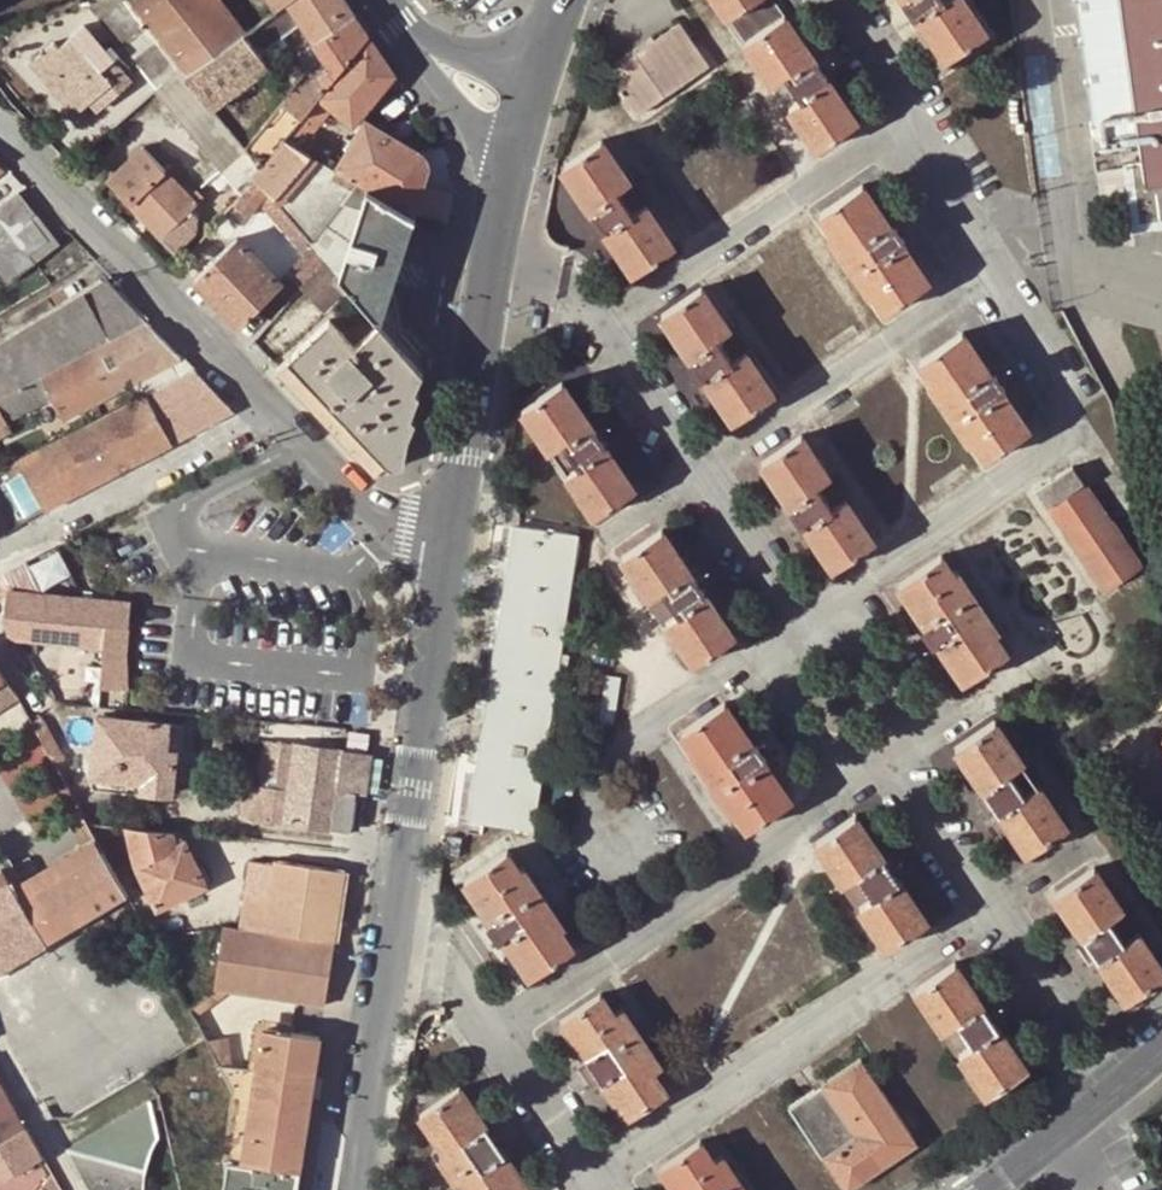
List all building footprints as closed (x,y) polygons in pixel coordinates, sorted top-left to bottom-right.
[(126,0),(92,0),(90,1),(157,87),(179,68),(126,0)] [(179,68),(185,76),(243,32),(219,0),(126,0),(179,68)] [(344,0),(287,0),(287,1),(300,19),(308,32),(316,43),(309,48),(301,37),(284,48),(292,59),(299,55),(309,70),(323,89),(367,34),(344,0)] [(751,0),(713,0),(725,18),(751,0)] [(772,0),(751,0),(725,18),(741,41),(782,13),(772,0)] [(901,1),(911,16),(913,15),(944,61),(984,34),(960,0),(943,0),(942,1),(941,0),(901,0),(901,1)] [(1161,218),(1161,0),(1077,0),(1095,136),(1132,131),(1137,157),(1128,160),(1134,212),(1132,212),(1133,217),(1135,216),(1136,221),(1161,218)] [(300,19),(287,1),(277,8),(243,32),(185,76),(212,109),(270,66),(258,51),(300,19)] [(812,58),(782,13),(741,41),(770,84),(783,75),(798,97),(785,105),(814,149),(855,122),(824,76),(826,75),(814,57),(812,58)] [(633,114),(705,67),(675,22),(603,69),(633,114)] [(308,32),(301,37),(309,48),(316,43),(308,32)] [(96,108),(129,78),(110,56),(99,66),(70,34),(58,45),(53,40),(29,61),(74,111),(88,99),(96,108)] [(393,73),(367,34),(323,89),(319,94),(333,106),(353,123),(363,111),(392,74),(393,73)] [(212,109),(185,76),(179,68),(157,87),(154,90),(218,167),(242,145),(212,109)] [(319,94),(323,89),(309,70),(244,148),(253,158),(260,167),(285,137),(300,118),(319,94)] [(333,106),(319,94),(300,118),(314,130),(333,106)] [(314,130),(300,118),(285,137),(301,146),(314,130)] [(364,118),(335,167),(367,187),(413,215),(429,165),(424,154),(422,153),(367,119),(364,118)] [(301,146),(285,137),(260,167),(254,175),(254,177),(327,260),(339,273),(367,187),(335,167),(301,146)] [(632,274),(671,247),(597,138),(558,165),(590,212),(588,213),(599,229),(601,229),(632,274)] [(191,208),(196,202),(189,195),(141,145),(106,178),(161,236),(163,234),(191,208)] [(253,158),(244,148),(242,145),(218,167),(228,180),(253,158)] [(260,167),(253,158),(228,180),(241,194),(254,177),(254,175),(260,167)] [(327,260),(254,177),(241,194),(232,204),(248,216),(259,202),(305,254),(292,268),(304,282),(306,280),(326,261),(327,260)] [(883,310),(925,281),(896,240),(902,237),(890,219),(885,223),(858,182),(815,211),(828,230),(825,232),(866,294),(870,292),(883,310)] [(415,216),(413,215),(367,187),(339,273),(349,285),(380,320),(381,323),(382,320),(393,286),(415,216)] [(37,213),(18,189),(0,203),(0,274),(7,283),(35,260),(30,255),(50,239),(33,217),(37,213)] [(200,198),(197,196),(196,196),(192,192),(189,195),(196,202),(200,198)] [(198,216),(191,208),(163,234),(176,248),(196,230),(198,216)] [(59,241),(37,213),(33,217),(50,239),(30,255),(35,260),(59,241)] [(163,234),(161,236),(174,249),(176,248),(163,234)] [(238,326),(282,285),(236,237),(194,278),(238,326)] [(339,273),(327,260),(326,261),(306,280),(304,282),(301,286),(324,309),(349,285),(339,273)] [(145,319),(103,274),(0,341),(0,394),(145,319)] [(381,323),(394,338),(402,331),(393,286),(382,320),(381,323)] [(731,420),(771,393),(698,286),(658,312),(689,360),(688,361),(698,376),(701,375),(731,420)] [(418,367),(418,366),(394,338),(381,323),(380,320),(352,345),(329,318),(277,367),(375,469),(404,462),(406,452),(403,452),(403,443),(407,442),(418,367)] [(64,417),(138,379),(174,359),(181,357),(147,322),(43,377),(53,396),(64,417)] [(982,458),(1023,430),(996,387),(1001,385),(989,368),(985,371),(958,330),(915,359),(929,378),(926,380),(966,441),(969,439),(982,458)] [(145,391),(181,373),(174,359),(138,379),(145,391)] [(171,443),(226,414),(229,407),(194,370),(146,394),(171,443)] [(53,396),(43,377),(28,385),(26,383),(0,397),(0,435),(9,430),(5,421),(53,396)] [(593,516),(633,489),(601,444),(602,442),(592,426),(590,427),(559,382),(519,408),(593,516)] [(45,508),(171,443),(146,394),(20,458),(45,508)] [(831,567),(871,540),(799,434),(759,461),(791,506),(788,508),(798,523),(800,522),(831,567)] [(28,518),(45,508),(20,458),(1,468),(8,481),(28,518)] [(1100,587),(1135,563),(1068,463),(1033,487),(1100,587)] [(561,638),(571,575),(577,537),(518,526),(474,802),(534,812),(546,738),(556,740),(559,726),(549,723),(558,667),(568,669),(571,656),(559,654),(561,638)] [(693,663),(732,636),(700,590),(703,589),(692,574),(690,574),(659,529),(620,556),(693,663)] [(963,680),(1005,652),(993,635),(996,632),(954,569),(951,571),(939,552),(895,582),(924,622),(920,625),(930,640),(933,638),(963,680)] [(42,562),(11,568),(18,584),(48,580),(42,562)] [(589,579),(571,575),(561,638),(580,641),(589,579)] [(4,614),(35,617),(59,620),(61,594),(7,589),(4,613),(4,614)] [(59,620),(73,621),(76,596),(61,594),(59,620)] [(105,625),(128,627),(130,603),(130,601),(76,596),(73,621),(105,625)] [(33,634),(35,617),(4,614),(4,613),(0,613),(5,631),(10,632),(33,634)] [(109,655),(125,656),(128,627),(105,625),(101,654),(108,655),(109,655)] [(559,654),(571,656),(584,659),(587,642),(580,641),(561,638),(559,654)] [(105,687),(122,689),(125,656),(109,655),(105,687)] [(612,731),(620,678),(604,676),(596,728),(612,731)] [(4,678),(0,681),(0,705),(15,696),(4,678)] [(745,828),(787,799),(760,758),(766,754),(755,739),(749,742),(722,701),(679,730),(691,749),(689,751),(730,812),(732,811),(745,828)] [(171,783),(186,784),(188,768),(181,767),(184,725),(98,715),(90,789),(143,794),(144,791),(158,793),(171,794),(171,783)] [(40,716),(30,721),(55,764),(64,759),(40,716)] [(1024,853),(1063,826),(991,718),(952,745),(984,793),(978,798),(987,810),(993,807),(1024,853)] [(290,784),(295,744),(266,741),(255,820),(272,822),(276,788),(268,786),(269,782),(290,784)] [(338,790),(343,750),(295,744),(290,784),(285,824),(332,830),(332,829),(338,790)] [(369,753),(343,750),(338,790),(354,792),(364,793),(369,753)] [(272,822),(285,824),(290,784),(269,782),(268,786),(276,788),(272,822)] [(354,792),(338,790),(332,829),(342,830),(350,825),(354,792)] [(94,837),(75,801),(65,808),(85,843),(94,837)] [(885,947),(925,921),(893,874),(899,870),(890,856),(884,860),(852,814),(814,840),(885,947)] [(170,833),(127,828),(136,866),(174,847),(170,833)] [(196,839),(196,834),(178,832),(175,834),(170,833),(174,847),(183,842),(181,837),(196,839)] [(459,852),(462,835),(449,832),(446,850),(459,852)] [(102,851),(94,837),(85,843),(14,885),(21,898),(102,851)] [(203,884),(183,842),(174,847),(136,866),(156,907),(203,884)] [(529,974),(570,946),(557,927),(561,925),(520,864),(516,866),(503,848),(462,877),(490,918),(487,920),(497,936),(501,934),(529,974)] [(46,942),(125,895),(102,851),(21,898),(46,942)] [(248,863),(238,932),(333,943),(344,871),(272,861),(271,865),(248,863)] [(0,866),(0,968),(46,942),(21,898),(14,885),(2,864),(0,866)] [(1161,975),(1161,971),(1091,867),(1051,893),(1083,938),(1076,943),(1086,958),(1092,955),(1124,1000),(1161,975)] [(222,994),(323,1007),(333,943),(238,932),(226,930),(223,930),(214,993),(222,994)] [(985,1096),(1025,1068),(992,1021),(998,1017),(989,1003),(983,1007),(951,960),(913,987),(985,1096)] [(627,1118),(666,1090),(653,1071),(660,1066),(620,1007),(614,1012),(598,991),(559,1018),(589,1061),(582,1064),(592,1079),(598,1075),(627,1118)] [(207,1001),(188,1009),(196,1023),(214,1011),(207,1001)] [(298,1171),(299,1170),(318,1038),(262,1030),(255,1069),(236,1066),(218,1064),(232,1088),(221,1159),(227,1160),(298,1171)] [(218,1064),(236,1066),(232,1040),(207,1044),(218,1064)] [(844,1187),(914,1140),(857,1056),(787,1104),(844,1187)] [(0,1080),(0,1141),(25,1126),(18,1112),(0,1080)] [(529,1189),(499,1146),(505,1142),(494,1127),(489,1131),(458,1086),(419,1114),(444,1152),(439,1156),(457,1182),(463,1179),(471,1189),(527,1189),(529,1189)] [(146,1181),(147,1171),(149,1162),(152,1153),(155,1144),(159,1135),(151,1097),(65,1148),(88,1189),(145,1189),(146,1181)] [(719,1154),(712,1159),(698,1138),(659,1165),(676,1189),(743,1189),(719,1154)] [(298,1171),(227,1160),(222,1189),(295,1189),(298,1171)]
